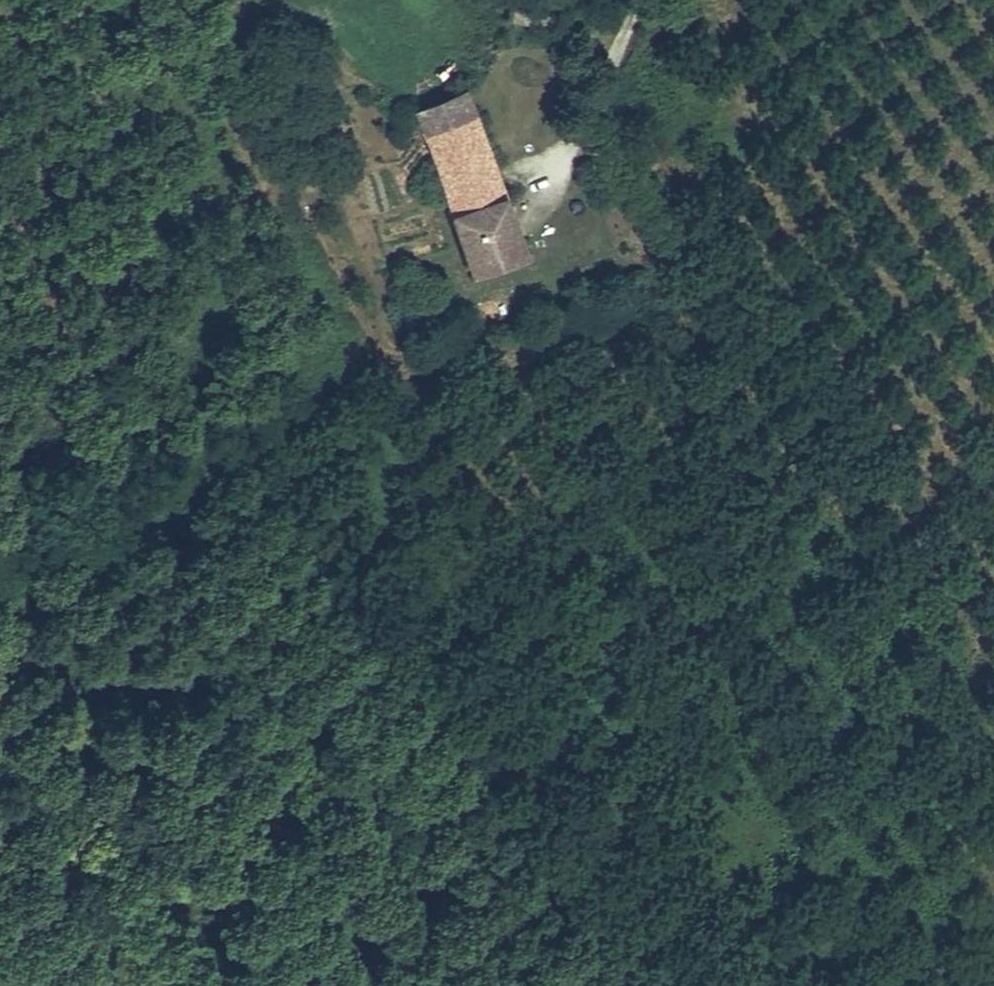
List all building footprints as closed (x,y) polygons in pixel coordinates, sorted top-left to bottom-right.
[(610,0),(572,0),(608,8),(610,0)] [(415,120),(423,146),(473,128),(464,102),(415,120)] [(473,128),(423,146),(472,283),(522,265),(473,128)]
